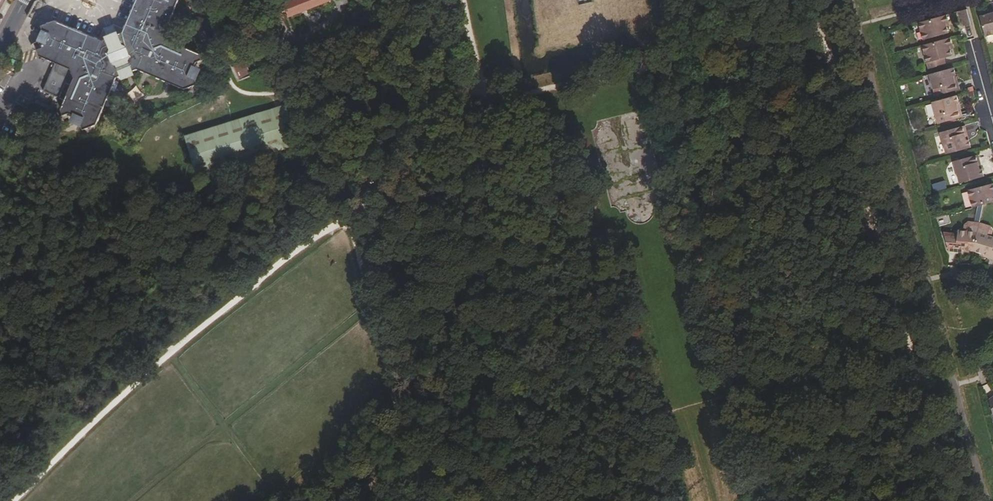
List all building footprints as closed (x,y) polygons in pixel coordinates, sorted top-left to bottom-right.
[(124,32),(118,34),(112,37),(104,40),(57,19),(44,24),(47,32),(53,34),(50,41),(44,38),(36,41),(41,54),(73,68),(76,77),(62,108),(68,121),(76,119),(77,115),(83,118),(81,121),(84,129),(97,124),(119,76),(139,68),(186,89),(199,84),(196,76),(192,74),(195,69),(199,70),(207,67),(202,53),(171,40),(168,31),(181,1),(180,0),(139,0),(124,32)] [(282,19),(300,12),(295,0),(293,0),(276,7),(282,19)] [(300,12),(331,0),(295,0),(300,12)] [(963,25),(971,23),(967,9),(959,11),(963,25)] [(992,34),(992,12),(980,15),(986,36),(992,34)] [(949,25),(947,15),(918,22),(923,39),(949,32),(947,25),(949,25)] [(50,41),(53,34),(47,32),(44,38),(50,41)] [(954,47),(951,37),(922,45),(928,69),(946,64),(945,58),(953,55),(951,48),(954,47)] [(960,88),(954,67),(929,73),(933,89),(939,88),(941,94),(960,88)] [(938,123),(963,116),(957,95),(932,102),(938,123)] [(304,141),(292,102),(185,135),(198,174),(304,141)] [(655,170),(642,118),(620,124),(633,175),(655,170)] [(946,153),(971,147),(965,125),(940,132),(946,153)] [(984,176),(979,154),(953,161),(959,183),(984,176)] [(972,207),(992,202),(992,183),(968,190),(972,207)] [(955,205),(962,203),(960,192),(952,194),(955,205)] [(974,250),(978,228),(968,226),(967,230),(959,229),(958,233),(944,232),(949,252),(964,252),(964,249),(974,250)] [(978,228),(974,250),(985,254),(984,257),(992,259),(992,236),(987,234),(989,231),(978,228)]
